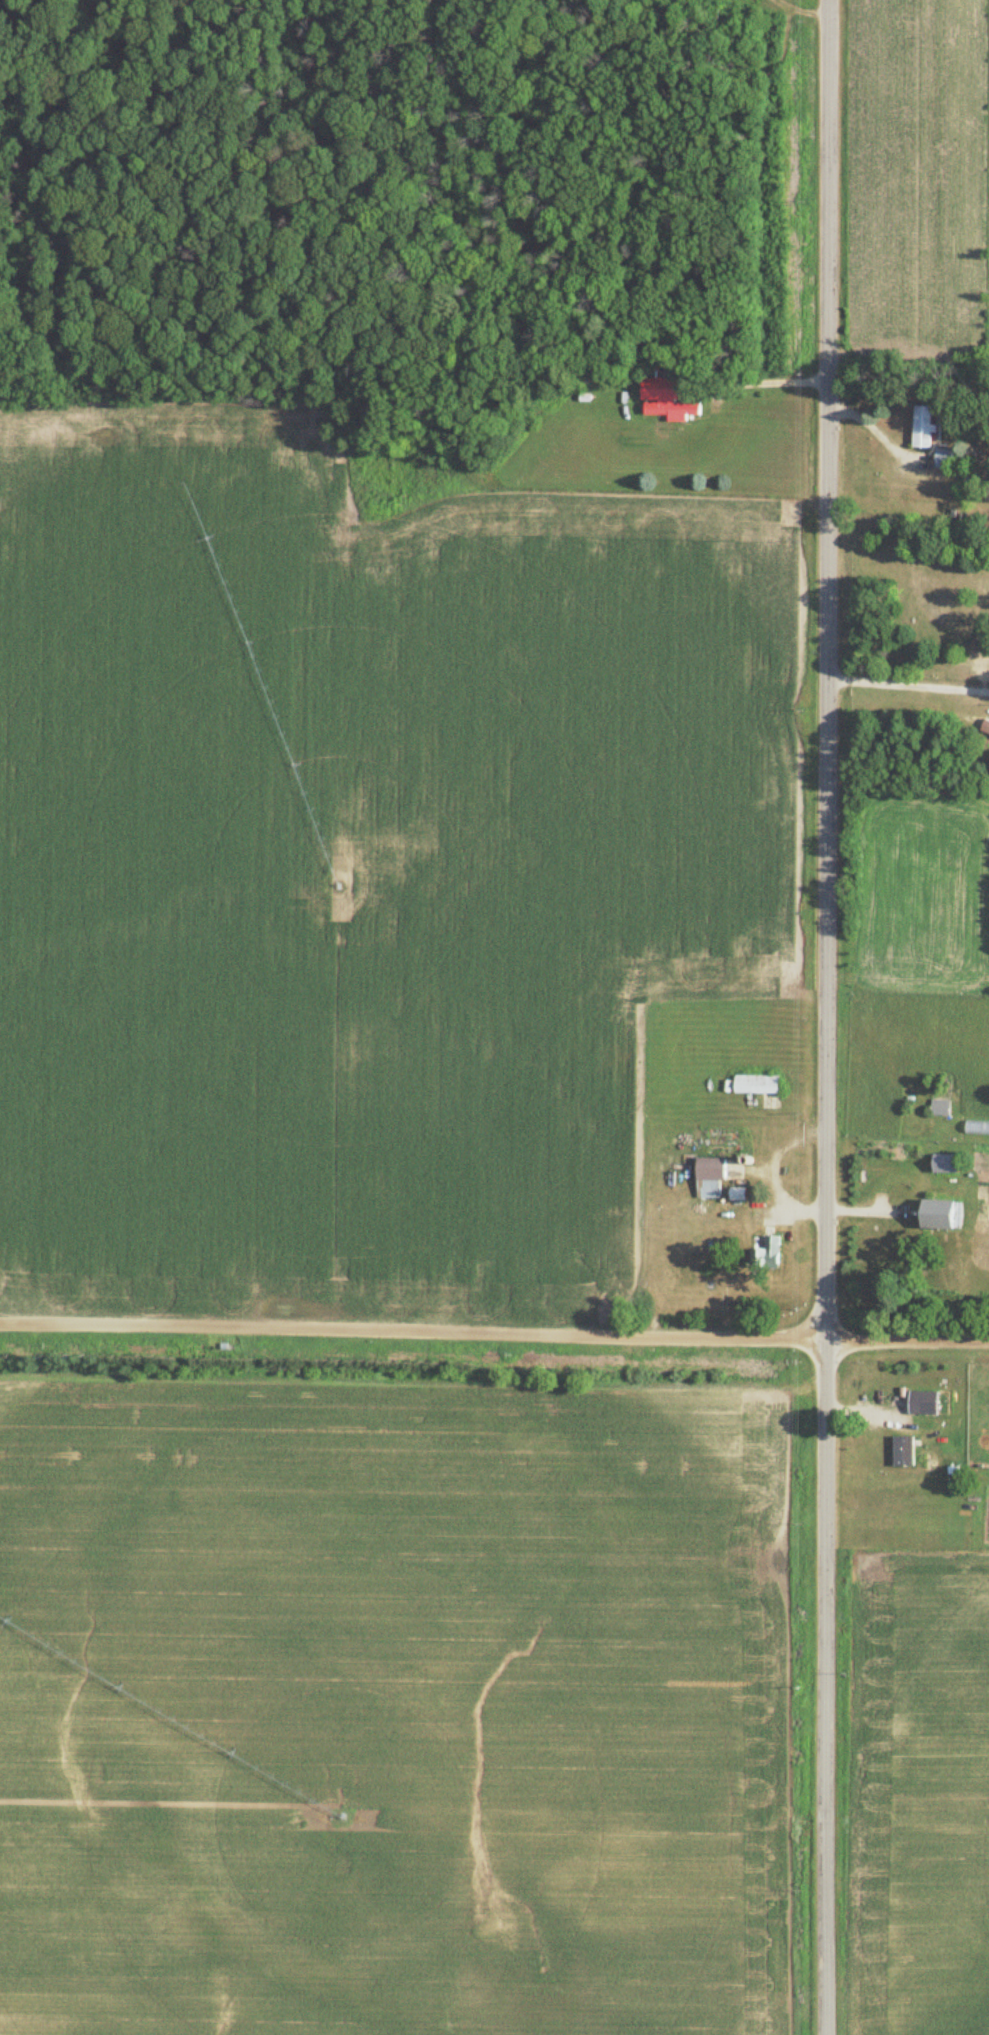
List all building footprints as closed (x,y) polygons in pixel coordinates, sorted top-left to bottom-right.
[(640,399),(676,399),(676,385),(640,385),(640,399)] [(666,414),(666,421),(685,421),(685,414),(697,414),(697,403),(642,403),(642,414),(666,414)] [(930,448),(930,405),(911,405),(911,448),(930,448)] [(933,467),(950,467),(950,449),(933,449),(933,467)] [(777,1075),(733,1075),(733,1093),(777,1093),(777,1075)] [(930,1116),(947,1116),(947,1100),(930,1100),(930,1116)] [(957,1174),(957,1155),(930,1155),(930,1174),(957,1174)] [(694,1181),(724,1181),(724,1159),(694,1159),(694,1181)] [(743,1200),(743,1189),(729,1189),(729,1200),(743,1200)] [(954,1201),(921,1201),(921,1230),(954,1230),(954,1201)] [(750,1247),(750,1268),(777,1268),(777,1235),(763,1235),(763,1247),(750,1247)] [(936,1414),(936,1391),(907,1391),(907,1414),(936,1414)] [(911,1466),(911,1435),(891,1435),(891,1466),(911,1466)]
